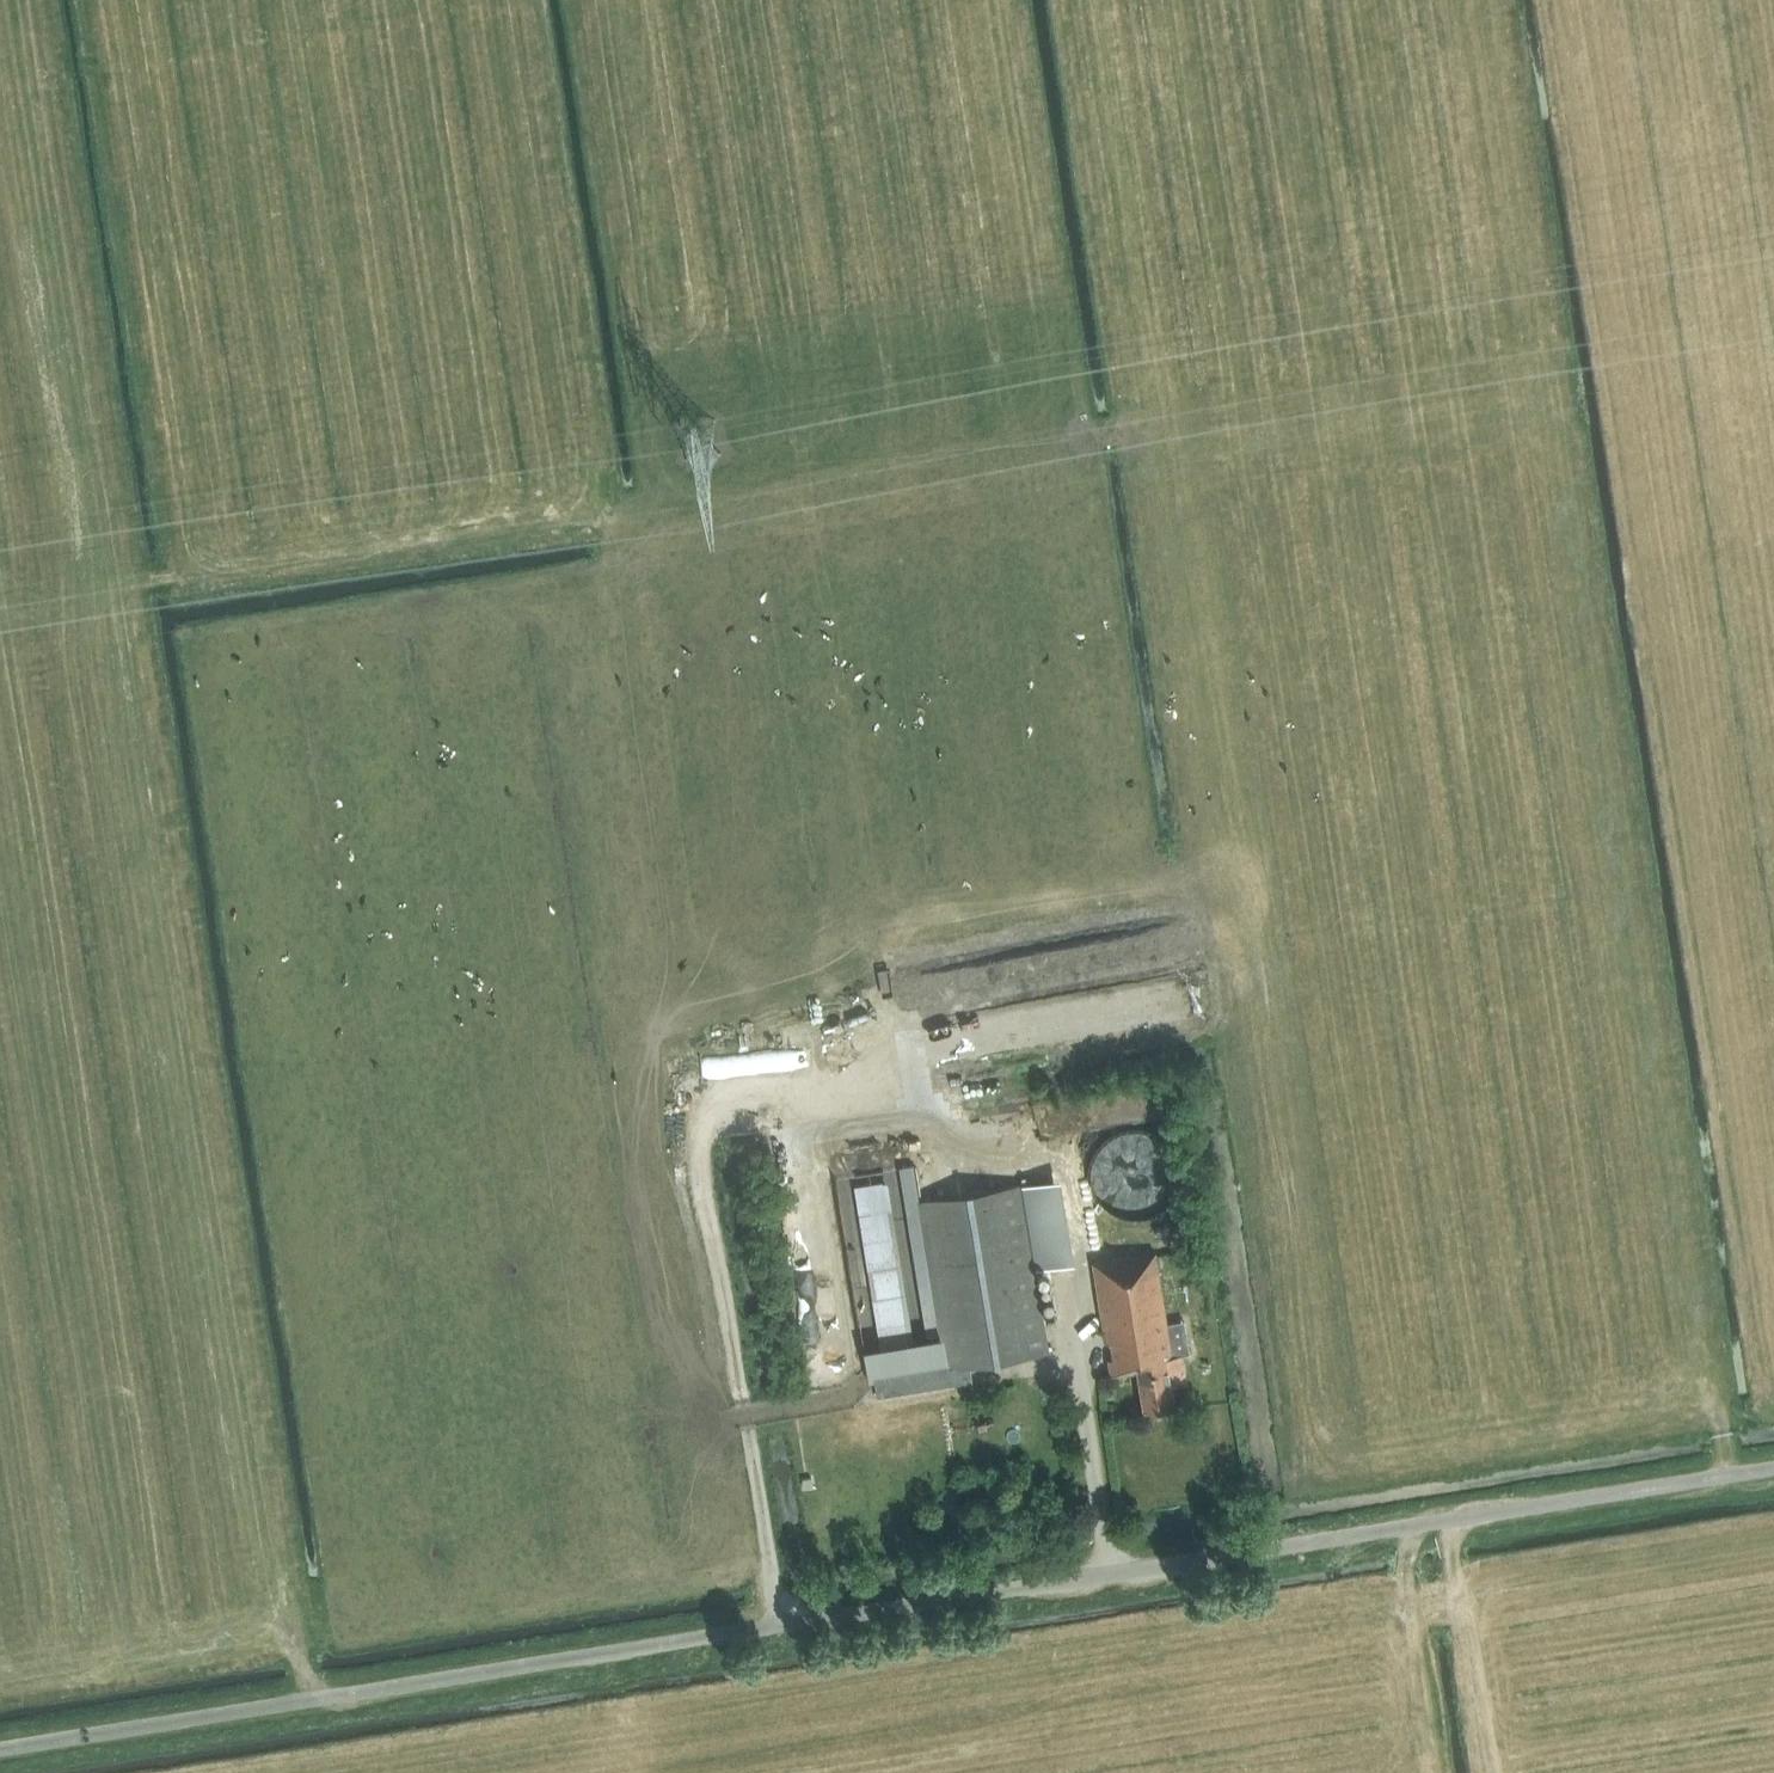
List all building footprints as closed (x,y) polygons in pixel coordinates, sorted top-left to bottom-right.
[(1096,1149),(1092,1160),(1090,1170),(1091,1182),(1094,1192),(1100,1201),(1109,1209),(1118,1214),(1129,1217),(1140,1217),(1151,1214),(1161,1208),(1169,1200),(1175,1191),(1178,1180),(1179,1169),(1176,1158),(1171,1148),(1164,1140),(1155,1133),(1145,1129),(1134,1128),(1123,1130),(1112,1134),(1103,1141),(1096,1149)] [(1072,1230),(1062,1171),(1025,1177),(1035,1235),(1072,1230)] [(853,1179),(871,1327),(912,1323),(894,1174),(853,1179)] [(919,1197),(935,1308),(944,1364),(970,1361),(1044,1349),(1032,1266),(1019,1182),(919,1197)] [(1171,1404),(1168,1384),(1184,1382),(1181,1361),(1171,1363),(1154,1252),(1091,1261),(1103,1341),(1109,1340),(1112,1357),(1106,1358),(1108,1374),(1135,1370),(1141,1408),(1171,1404)] [(970,1361),(944,1364),(875,1375),(878,1394),(972,1378),(970,1361)] [(1038,1502),(1039,1517),(1047,1516),(1045,1502),(1038,1502)]
